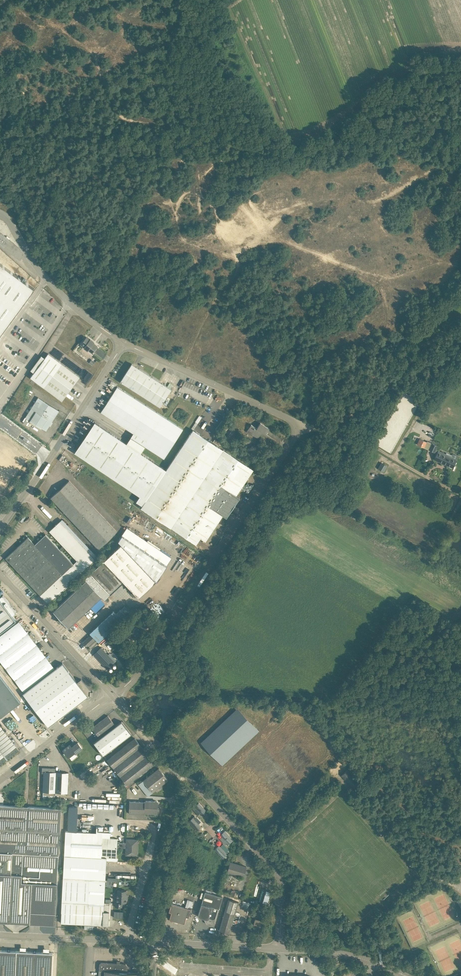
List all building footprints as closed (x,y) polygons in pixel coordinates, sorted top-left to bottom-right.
[(35,288),(0,263),(0,335),(35,288)] [(92,352),(97,346),(97,345),(93,342),(94,342),(90,339),(90,340),(87,337),(81,344),(85,346),(84,347),(88,350),(88,349),(92,352)] [(80,376),(48,353),(30,377),(62,401),(80,376)] [(120,381),(160,407),(171,389),(132,363),(120,381)] [(201,537),(206,541),(223,515),(227,517),(240,498),(236,495),(253,470),(193,429),(166,470),(141,453),(145,446),(164,458),(183,428),(117,386),(101,411),(134,432),(127,443),(95,422),(75,452),(140,495),(136,501),(142,505),(141,507),(196,544),(201,537)] [(59,410),(38,397),(23,421),(24,422),(28,425),(30,423),(40,430),(42,427),(46,430),(59,410)] [(258,438),(262,432),(266,434),(269,428),(260,422),(257,428),(251,424),(247,431),(249,433),(250,432),(258,438)] [(419,440),(417,444),(424,447),(425,447),(427,441),(420,438),(419,440)] [(5,458),(13,464),(16,460),(8,455),(10,452),(2,447),(5,444),(0,440),(0,466),(5,458)] [(435,452),(437,448),(438,445),(432,442),(429,449),(435,452)] [(438,450),(437,453),(434,459),(446,464),(453,468),(457,460),(456,460),(458,456),(453,453),(453,455),(447,452),(446,454),(438,450)] [(51,497),(99,548),(117,531),(69,480),(51,497)] [(6,558),(40,595),(49,604),(96,559),(60,520),(49,531),(77,560),(73,563),(46,534),(35,544),(28,537),(6,558)] [(122,543),(89,574),(109,595),(124,581),(139,597),(156,580),(172,558),(144,539),(139,546),(122,534),(118,540),(122,543)] [(85,578),(86,579),(53,611),(59,618),(58,619),(58,622),(60,622),(62,622),(63,621),(69,628),(76,620),(91,607),(96,612),(105,603),(100,598),(102,596),(105,599),(108,595),(89,575),(85,578)] [(12,623),(16,620),(12,615),(16,612),(3,595),(0,597),(0,632),(12,623)] [(140,617),(134,624),(142,632),(148,626),(140,617)] [(6,667),(36,645),(28,633),(19,621),(19,622),(0,636),(0,659),(6,667)] [(135,639),(142,632),(134,624),(125,632),(131,639),(135,639)] [(95,645),(99,642),(91,634),(83,642),(87,647),(88,645),(92,648),(95,645)] [(6,668),(24,691),(54,668),(37,645),(36,645),(6,667),(6,668)] [(94,654),(107,669),(117,659),(110,652),(108,654),(101,647),(94,654)] [(23,693),(48,726),(87,696),(88,697),(91,695),(92,695),(93,690),(92,690),(81,678),(77,681),(63,662),(23,693)] [(1,716),(21,701),(0,674),(0,715),(1,716)] [(221,765),(258,731),(237,707),(199,741),(221,765)] [(92,727),(100,737),(94,742),(104,755),(131,733),(122,721),(116,725),(108,715),(92,727)] [(19,750),(0,725),(0,765),(19,750)] [(135,738),(107,760),(127,784),(155,762),(135,738)] [(69,757),(82,748),(78,742),(72,747),(70,744),(63,749),(69,757)] [(330,770),(334,774),(344,765),(340,761),(330,770)] [(44,773),(43,791),(68,792),(68,772),(55,772),(56,768),(42,767),(42,773),(44,773)] [(148,796),(153,792),(168,779),(159,767),(138,784),(143,790),(148,796)] [(360,783),(348,769),(341,775),(354,789),(360,783)] [(129,807),(158,808),(158,802),(157,801),(146,800),(145,801),(145,802),(129,801),(129,807)] [(196,808),(201,812),(203,815),(207,811),(199,802),(195,806),(196,808)] [(61,808),(0,805),(0,921),(55,924),(56,918),(55,918),(61,808)] [(158,815),(158,808),(129,807),(129,813),(130,813),(144,814),(145,815),(157,816),(158,815)] [(194,819),(196,817),(195,815),(193,817),(188,821),(197,830),(202,826),(200,825),(194,819)] [(228,841),(226,843),(227,845),(228,845),(230,843),(234,840),(225,830),(221,834),(228,841)] [(117,847),(117,842),(117,838),(102,837),(102,832),(66,831),(64,855),(107,857),(117,857),(117,847)] [(117,842),(117,847),(127,847),(126,854),(137,855),(137,839),(127,839),(127,842),(117,842)] [(230,852),(228,850),(226,852),(220,846),(219,845),(215,849),(223,858),(228,854),(230,852)] [(63,877),(61,922),(103,924),(104,909),(109,909),(110,902),(104,902),(105,893),(107,857),(64,855),(63,877)] [(230,861),(227,871),(244,876),(246,866),(230,861)] [(271,891),(264,888),(260,900),(267,903),(271,891)] [(117,897),(116,897),(115,906),(122,907),(122,902),(127,902),(128,897),(126,897),(126,890),(118,890),(117,897)] [(214,894),(205,892),(198,914),(199,916),(203,918),(206,922),(214,894)] [(214,894),(206,922),(206,923),(213,925),(215,924),(223,897),(214,894)] [(189,917),(191,909),(193,901),(187,899),(185,907),(171,903),(169,911),(171,912),(170,918),(184,923),(186,916),(189,917)] [(229,899),(225,910),(219,930),(229,933),(238,901),(229,899)] [(262,920),(255,918),(251,932),(258,934),(262,920)] [(53,952),(0,950),(0,975),(52,975),(53,952)] [(99,975),(142,975),(142,973),(127,972),(128,966),(126,963),(120,963),(120,961),(117,960),(117,963),(102,962),(99,964),(99,975)]
